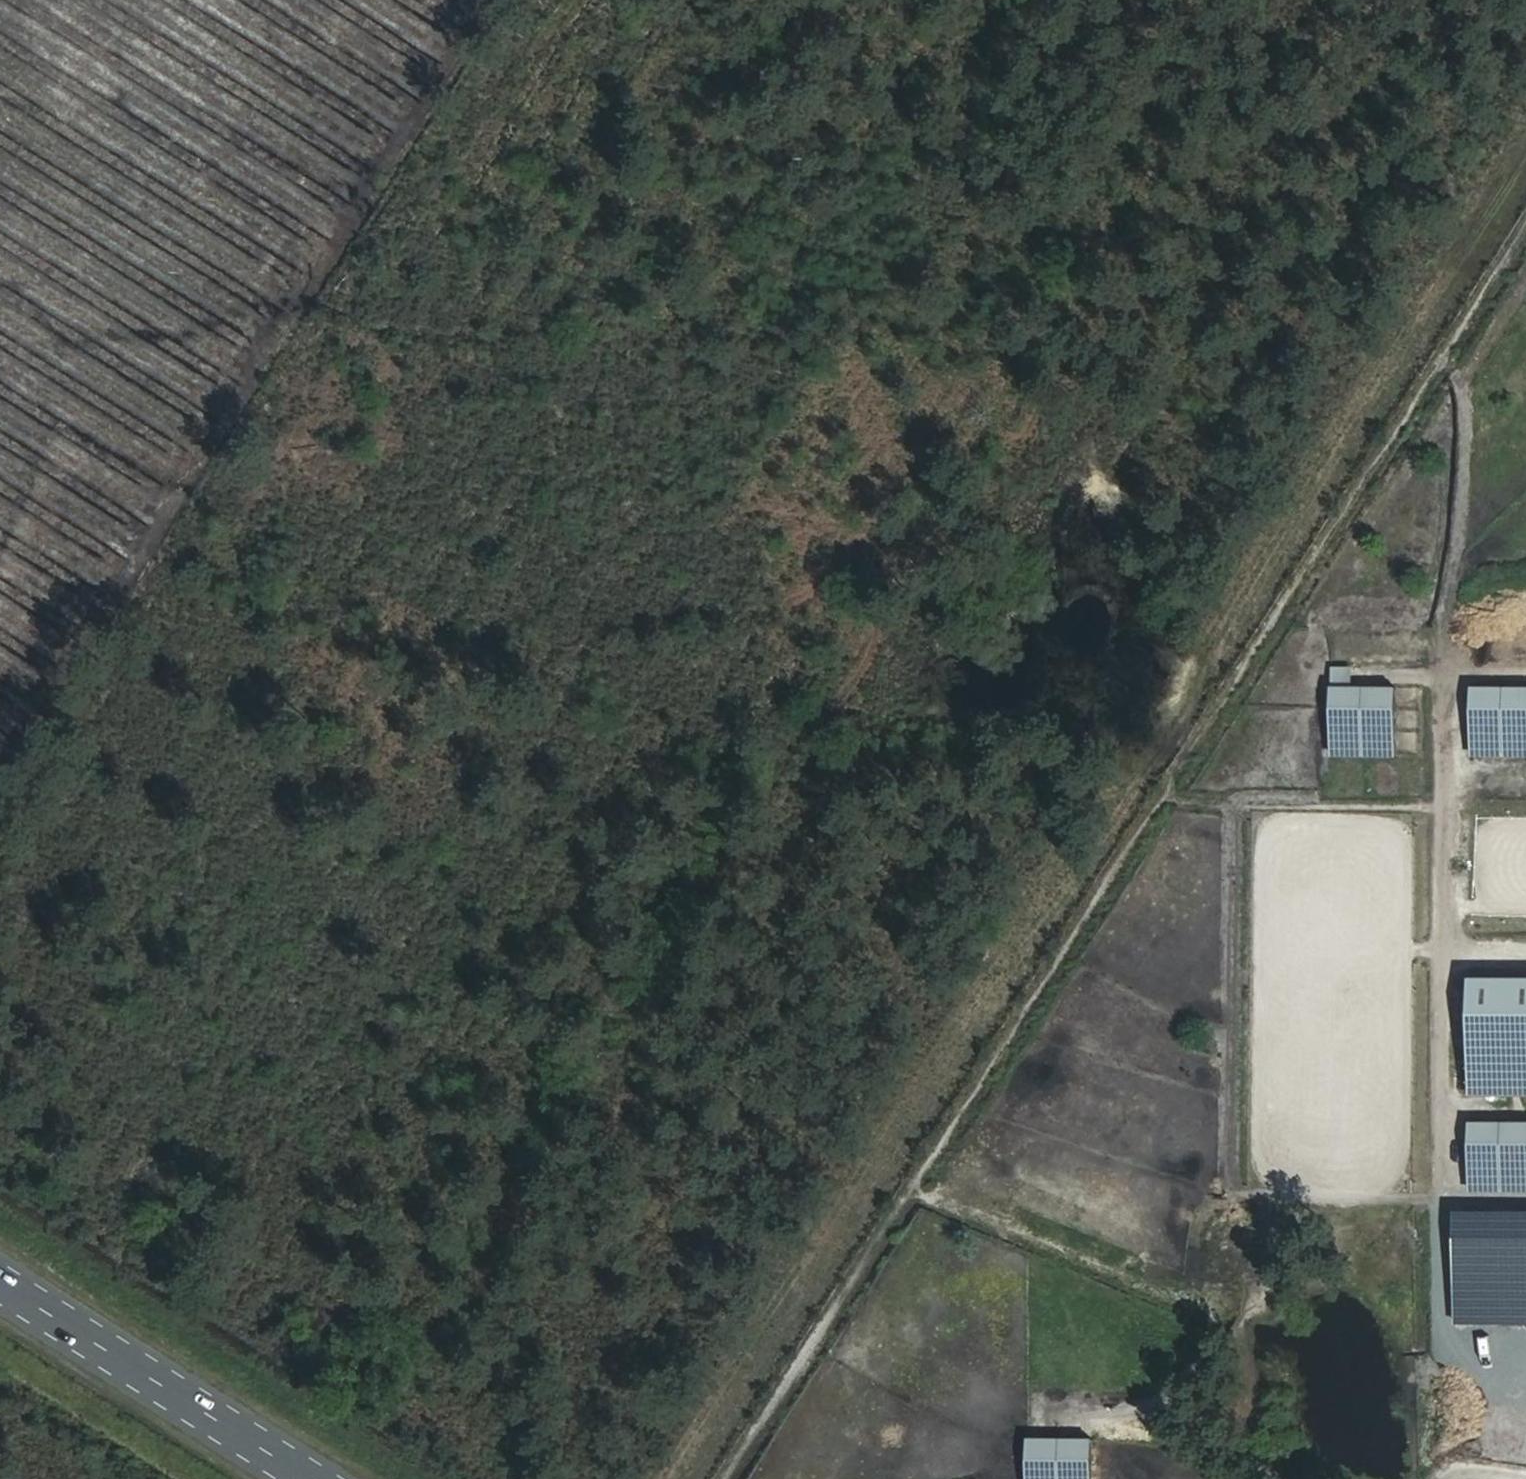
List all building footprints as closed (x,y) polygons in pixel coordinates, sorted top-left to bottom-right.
[(1355,666),(1333,665),(1332,682),(1355,683),(1355,666)] [(1394,686),(1327,685),(1326,754),(1393,755),(1394,686)] [(1470,687),(1469,755),(1525,755),(1525,687),(1470,687)] [(1466,978),(1465,1096),(1525,1097),(1525,979),(1466,978)] [(1463,1123),(1462,1189),(1525,1190),(1525,1123),(1463,1123)] [(1454,1217),(1453,1321),(1525,1322),(1525,1218),(1454,1217)] [(1032,1437),(1031,1478),(1098,1478),(1099,1438),(1032,1437)]
